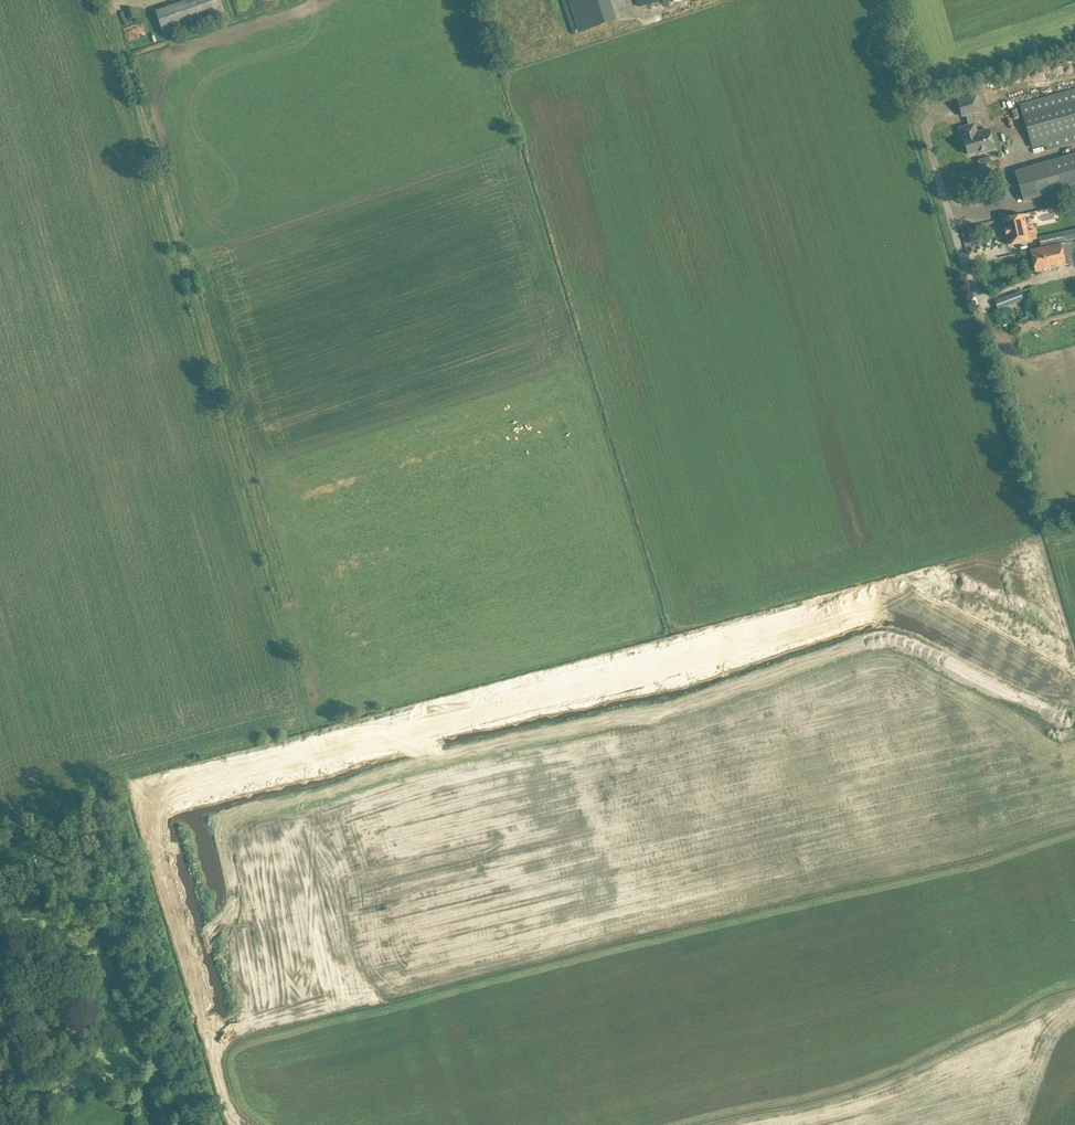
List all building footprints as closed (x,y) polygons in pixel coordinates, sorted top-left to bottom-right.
[(225,17),(220,0),(186,0),(156,11),(165,38),(225,17)] [(616,20),(609,0),(572,0),(582,31),(616,20)] [(126,10),(129,19),(137,17),(133,8),(126,10)] [(1069,74),(1041,81),(1043,87),(1070,80),(1069,74)] [(1032,146),(1043,143),(1044,146),(1047,146),(1048,150),(1074,143),(1074,89),(1020,104),(1032,146)] [(976,96),(957,102),(961,118),(965,116),(968,125),(958,128),(967,157),(976,154),(977,156),(995,150),(989,129),(977,132),(975,123),(973,124),(971,116),(981,112),(976,96)] [(1074,187),(1074,154),(1014,171),(1023,201),(1074,187)] [(1037,220),(1056,219),(1055,208),(1036,209),(1037,220)] [(1008,245),(1019,243),(1036,239),(1034,230),(1028,232),(1024,214),(1002,219),(1008,245)] [(1039,237),(1041,247),(1074,239),(1074,229),(1039,237)] [(1046,269),(1074,263),(1074,241),(1031,251),(1035,272),(1046,269)] [(998,309),(1023,299),(1021,292),(995,301),(998,309)]
